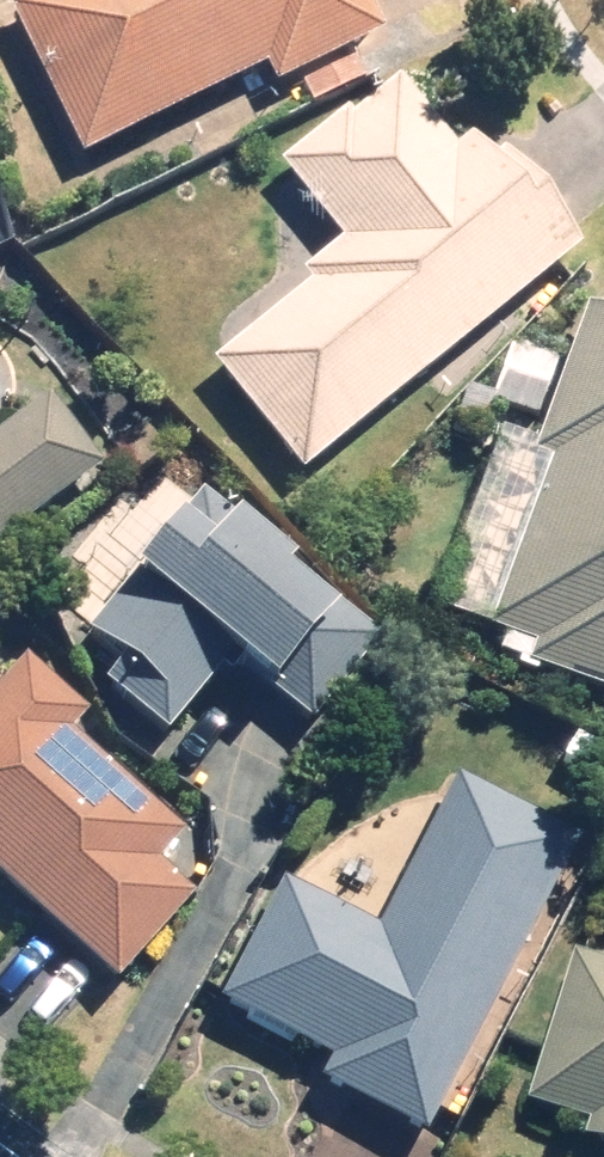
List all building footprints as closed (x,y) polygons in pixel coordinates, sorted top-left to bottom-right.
[(23,4),(93,153),(270,69),(279,87),(384,37),(366,0),(31,0),(23,4)] [(510,151),(496,162),(475,135),(458,149),(401,78),(288,169),(346,240),(308,271),(316,282),(211,367),(302,479),(588,248),(510,151)] [(589,299),(534,460),(543,464),(487,628),(535,645),(527,667),(603,693),(603,304),(589,299)] [(53,398),(0,439),(0,550),(107,466),(53,398)] [(108,683),(173,738),(227,673),(234,679),(246,665),(282,695),(350,614),(204,491),(89,628),(127,660),(108,683)] [(127,985),(200,902),(159,866),(187,834),(72,732),(90,712),(29,659),(0,692),(0,872),(127,985)] [(581,843),(458,779),(382,928),(290,881),(226,1004),(337,1061),(326,1084),(430,1137),(581,843)] [(585,960),(542,1105),(600,1122),(594,1144),(603,1147),(603,965),(585,960)]
